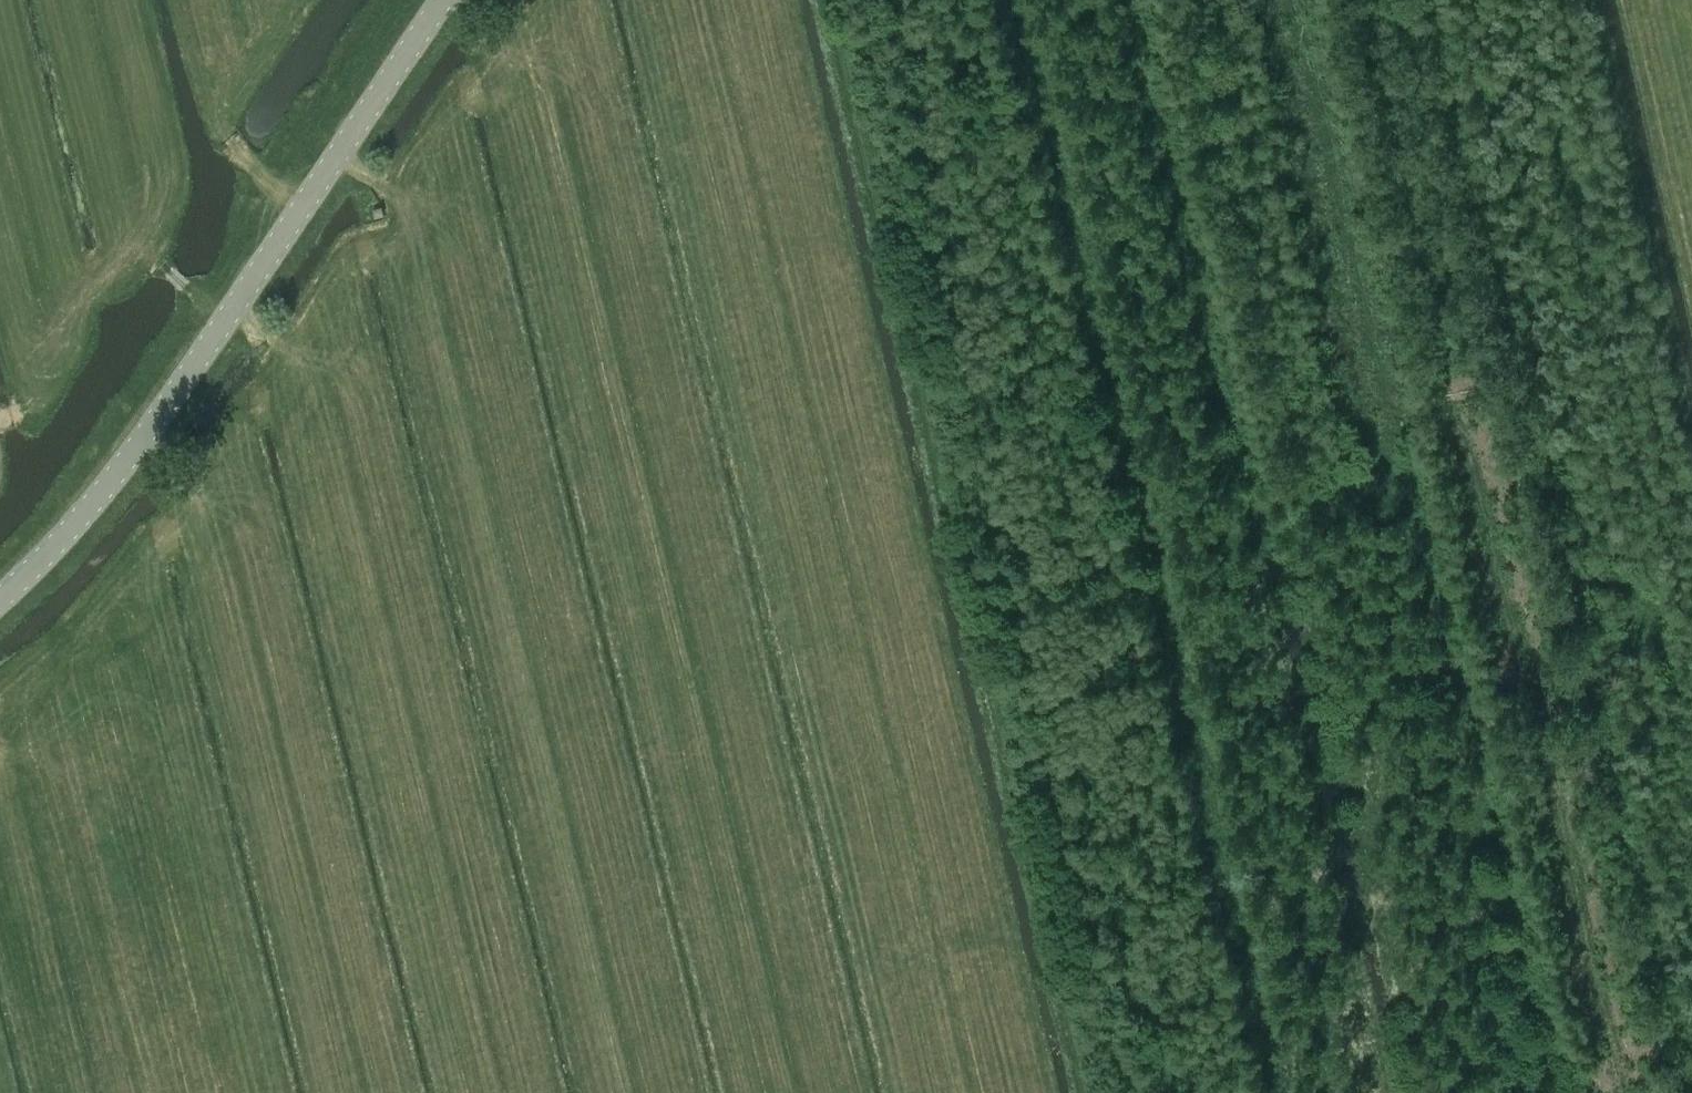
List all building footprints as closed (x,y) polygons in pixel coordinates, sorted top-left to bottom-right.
[(376,218),(384,215),(382,206),(373,209),(376,218)]
